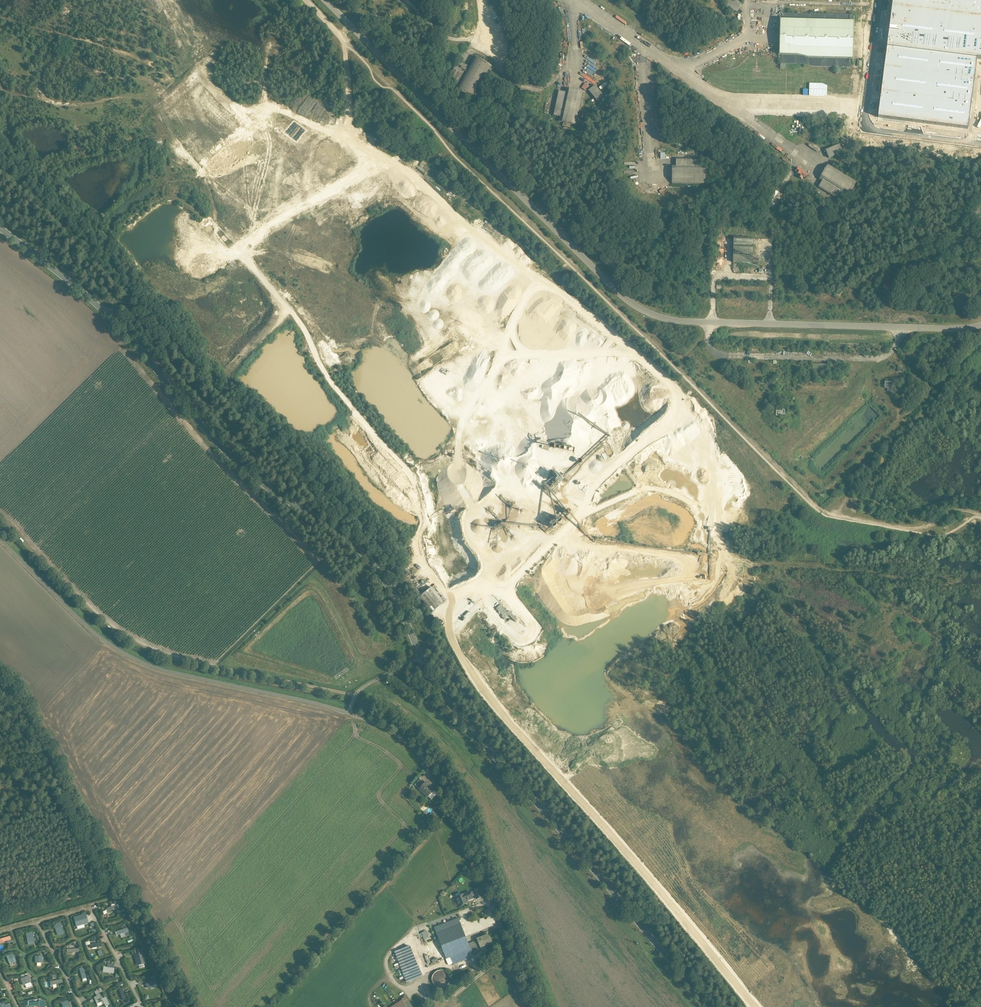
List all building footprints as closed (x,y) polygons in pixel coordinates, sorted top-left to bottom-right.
[(362,10),(373,8),(381,0),(353,0),(362,10)] [(728,0),(727,0),(723,10),(738,15),(741,5),(728,0)] [(878,117),(968,129),(976,59),(980,60),(980,0),(893,0),(878,117)] [(853,16),(782,14),(781,20),(780,20),(779,57),(781,58),(780,71),(786,71),(786,68),(788,68),(788,66),(851,68),(852,59),(853,59),(854,22),(852,22),(853,16)] [(494,70),(474,58),(468,68),(459,63),(449,80),(458,85),(455,91),(456,92),(454,94),(457,95),(458,93),(462,95),(460,101),(457,105),(456,104),(454,107),(463,111),(464,109),(463,108),(465,104),(469,99),(472,101),(471,103),(474,105),(475,102),(475,103),(494,70)] [(605,99),(595,88),(589,93),(598,105),(605,99)] [(584,95),(565,91),(564,94),(558,93),(553,117),(559,119),(558,123),(563,125),(563,128),(570,130),(571,126),(577,127),(584,95)] [(839,147),(825,152),(829,160),(843,155),(839,147)] [(701,161),(676,161),(676,167),(672,167),(672,186),(706,187),(706,181),(710,181),(710,173),(706,173),(706,167),(701,167),(701,161)] [(857,183),(828,166),(818,182),(821,184),(818,189),(840,203),(843,197),(847,200),(850,195),(853,197),(857,190),(854,188),(857,183)] [(753,240),(734,240),(733,264),(753,265),(753,240)] [(774,384),(761,384),(761,386),(764,386),(764,392),(776,392),(776,381),(774,381),(774,384)] [(597,544),(593,539),(589,541),(591,544),(590,544),(592,546),(592,545),(594,547),(597,544)] [(430,588),(419,598),(432,614),(443,604),(430,588)] [(508,613),(501,606),(497,610),(504,618),(508,613)] [(434,790),(426,783),(425,784),(420,790),(428,797),(434,790)] [(480,889),(473,891),(475,896),(477,899),(483,897),(480,889)] [(470,892),(457,898),(457,899),(458,902),(460,906),(461,906),(463,906),(464,905),(468,903),(466,900),(472,898),(472,897),(475,896),(473,892),(470,893),(470,892)] [(100,910),(110,906),(108,901),(98,905),(100,910)] [(459,918),(434,928),(437,933),(455,926),(461,924),(459,918)] [(455,926),(437,933),(442,947),(466,937),(463,930),(458,932),(455,926)] [(112,933),(114,937),(124,932),(122,928),(112,933)] [(480,946),(471,950),(472,953),(482,949),(481,948),(481,947),(491,943),(488,935),(481,938),(477,939),(478,941),(480,946)] [(466,937),(442,947),(445,954),(447,958),(450,957),(466,951),(467,952),(467,951),(471,950),(469,944),(466,937)] [(478,941),(469,944),(471,950),(480,946),(478,941)] [(419,969),(410,946),(401,950),(410,973),(419,969)] [(401,950),(395,952),(404,975),(410,973),(401,950)] [(466,951),(450,957),(454,965),(470,958),(467,951),(467,952),(466,951)] [(441,970),(439,970),(438,971),(437,971),(436,972),(435,973),(434,973),(433,974),(433,976),(432,977),(432,978),(432,979),(432,980),(432,981),(433,982),(433,983),(433,984),(434,985),(436,986),(437,987),(438,988),(440,988),(441,988),(443,988),(444,988),(445,987),(446,986),(447,986),(448,985),(449,984),(449,983),(450,982),(450,981),(450,980),(450,979),(450,978),(450,977),(449,976),(449,975),(449,974),(448,974),(448,973),(447,972),(446,971),(444,971),(443,970),(442,970),(441,970)] [(28,975),(33,986),(37,984),(33,973),(28,975)] [(154,985),(152,980),(139,984),(142,989),(154,985)] [(123,996),(118,985),(113,988),(119,998),(123,996)] [(96,1005),(102,1002),(97,991),(91,994),(96,1005)] [(63,999),(57,1002),(60,1006),(67,1006),(63,999)]
